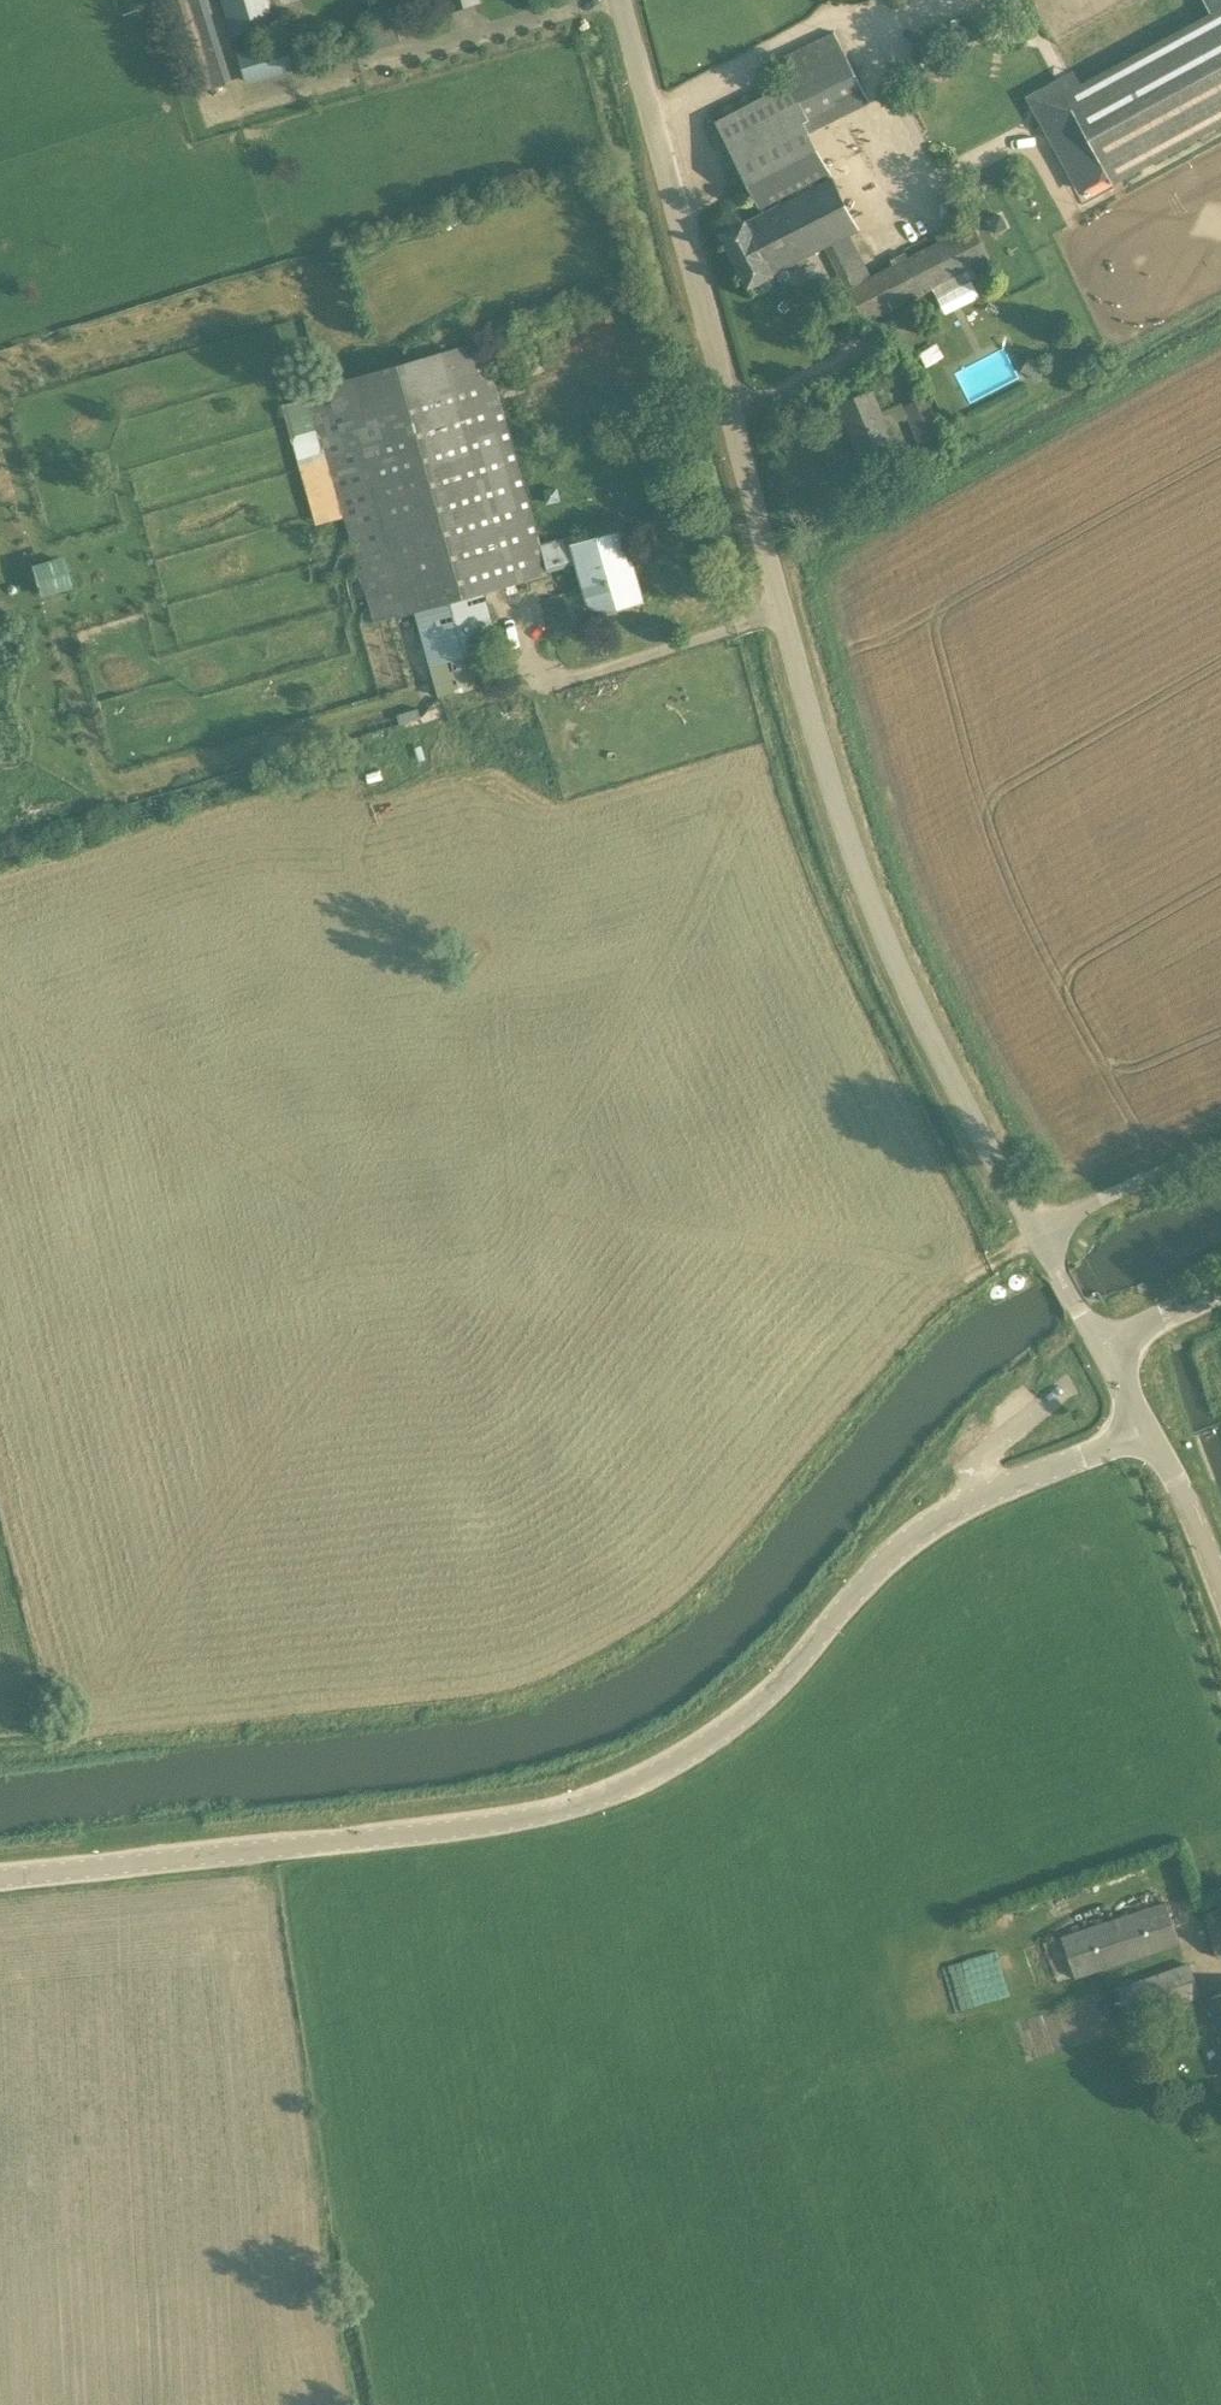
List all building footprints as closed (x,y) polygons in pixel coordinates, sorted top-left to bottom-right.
[(193,95),(230,84),(205,0),(165,0),(193,95)] [(233,32),(273,19),(268,0),(223,0),(233,32)] [(447,16),(482,5),(481,0),(441,0),(447,16)] [(1084,203),(1220,128),(1220,0),(1202,0),(1211,17),(1035,113),(1084,203)] [(717,121),(762,211),(719,233),(747,289),(775,274),(774,273),(858,230),(803,122),(864,91),(834,30),(777,59),(789,84),(717,121)] [(238,52),(246,80),(293,67),(284,39),(238,52)] [(1001,215),(988,221),(994,233),(1007,227),(1001,215)] [(864,324),(991,259),(973,223),(845,288),(864,324)] [(547,572),(578,564),(578,565),(575,566),(582,589),(590,587),(597,612),(616,606),(615,603),(635,597),(622,554),(628,552),(623,532),(579,545),(575,534),(540,544),(481,340),(307,389),(309,398),(282,406),(331,582),(358,574),(374,623),(339,633),(364,724),(401,713),(418,708),(421,708),(396,617),(414,612),(429,666),(499,646),(484,592),(548,574),(547,572)] [(1045,367),(1033,360),(1025,373),(1038,380),(1045,367)] [(893,440),(886,425),(907,417),(918,443),(943,432),(928,395),(903,406),(902,403),(881,412),(871,390),(840,404),(861,454),(893,440)] [(30,563),(39,596),(72,587),(62,554),(30,563)] [(401,713),(397,714),(400,723),(421,717),(418,708),(401,713)] [(1074,1977),(1179,1943),(1166,1900),(1060,1935),(1074,1977)] [(1220,1956),(1220,1906),(1202,1913),(1216,1958),(1220,1956)] [(1060,1935),(1046,1939),(1053,1961),(1067,1957),(1060,1935)] [(1130,2021),(1200,1995),(1189,1961),(1118,1986),(1130,2021)] [(1220,2058),(1220,1993),(1201,2000),(1220,2058)]
